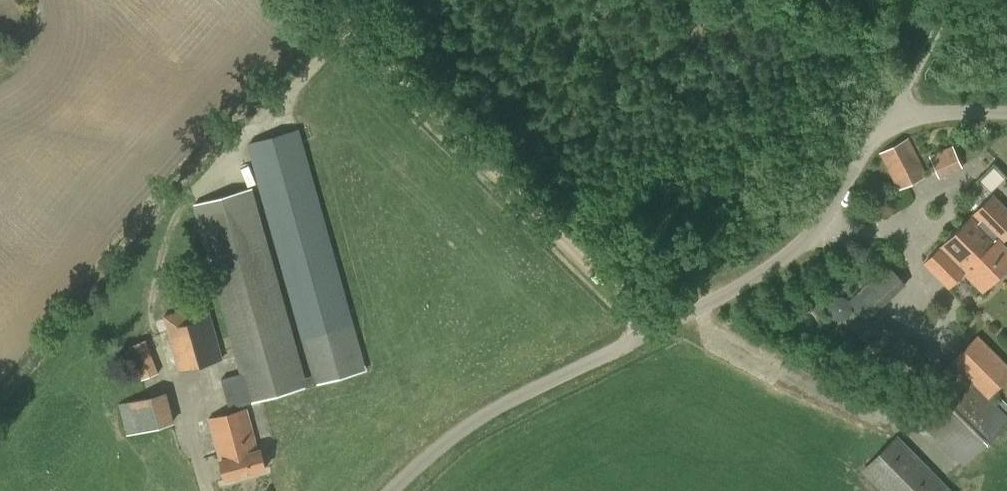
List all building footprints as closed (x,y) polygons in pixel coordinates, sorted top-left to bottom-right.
[(243,372),(222,378),(230,407),(366,369),(298,128),(249,142),(314,373),(305,376),(251,187),(195,203),(243,372)] [(878,153),(897,191),(930,174),(909,138),(878,153)] [(930,155),(940,177),(963,166),(953,145),(930,155)] [(944,283),(980,246),(987,253),(1000,240),(1001,240),(1006,234),(1006,207),(994,194),(923,263),(944,283)] [(944,283),(949,288),(964,274),(983,293),(1005,272),(1006,274),(1006,245),(1004,242),(1006,239),(1006,234),(1001,240),(1000,240),(987,253),(980,246),(944,283)] [(848,300),(866,321),(907,284),(889,264),(848,300)] [(100,301),(133,383),(160,372),(132,304),(118,310),(116,306),(115,307),(111,297),(100,301)] [(163,316),(179,370),(225,357),(208,303),(163,316)] [(859,356),(907,384),(926,351),(879,323),(859,356)] [(842,338),(846,347),(855,342),(850,333),(842,338)] [(915,417),(964,467),(1006,424),(1006,403),(995,392),(1006,380),(1006,363),(978,334),(932,380),(942,390),(915,417)] [(147,396),(119,404),(127,434),(175,422),(167,391),(163,392),(161,381),(144,385),(147,396)] [(208,418),(219,459),(225,480),(267,468),(261,448),(257,449),(246,408),(208,418)] [(882,490),(954,490),(898,434),(861,470),(882,490)]
